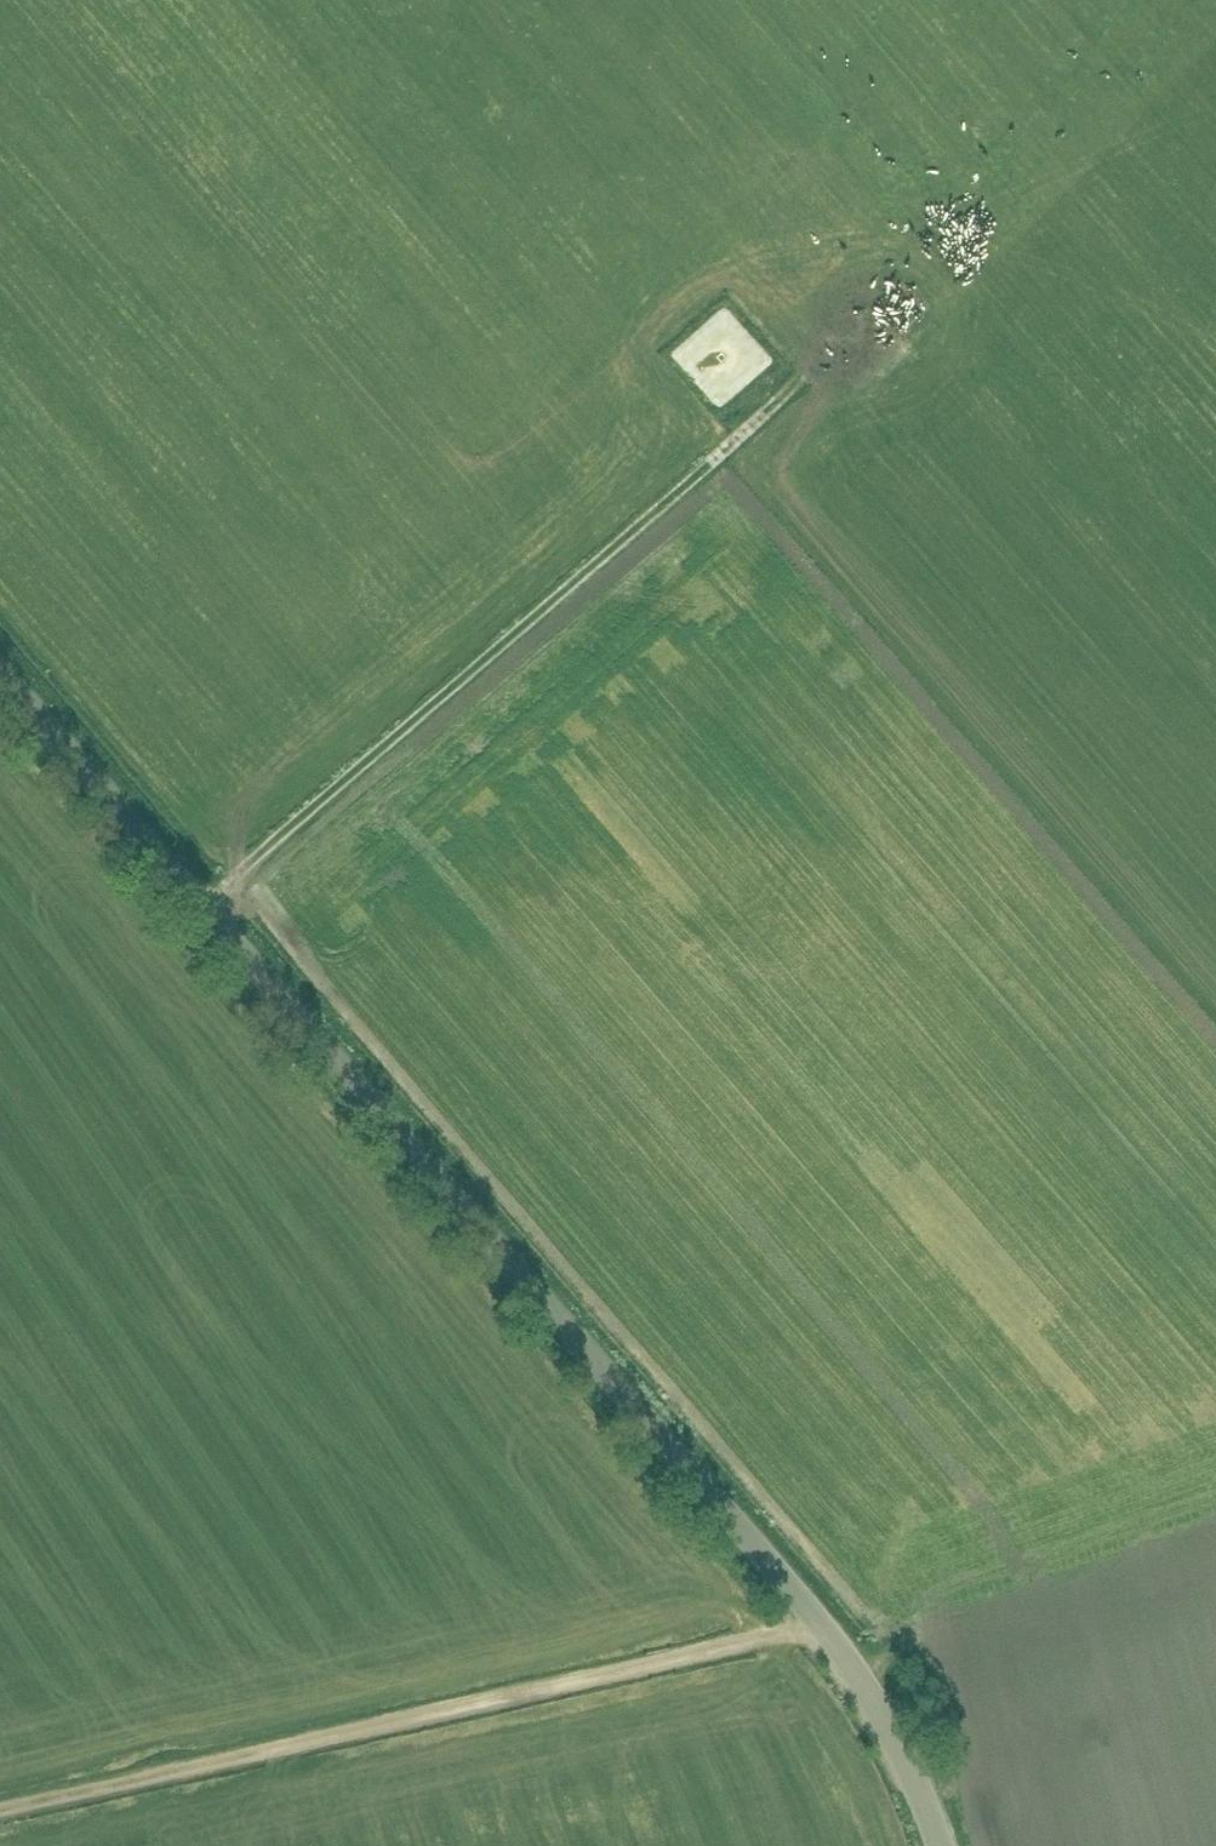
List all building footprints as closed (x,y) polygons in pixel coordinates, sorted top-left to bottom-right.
[(728,369),(714,381),(725,393),(739,380),(728,369)]
